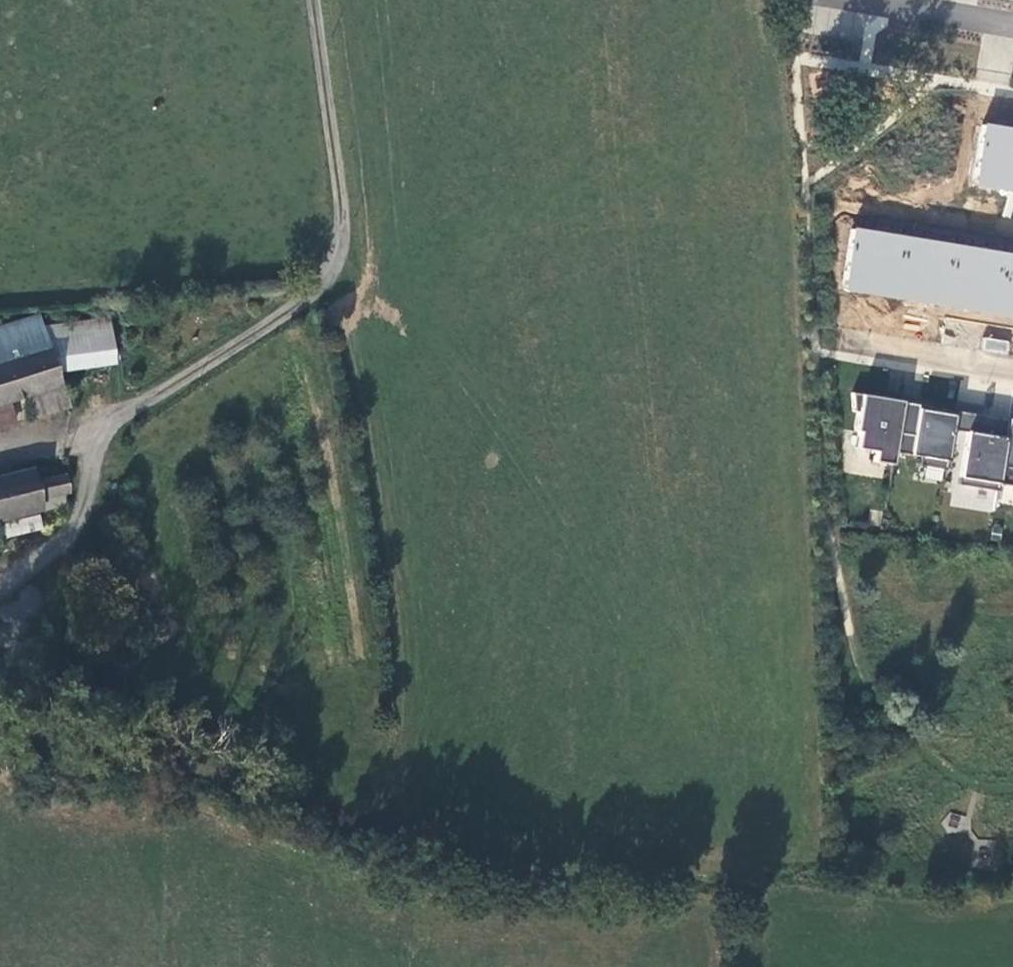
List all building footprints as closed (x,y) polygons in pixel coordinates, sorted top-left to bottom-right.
[(972,181),(1012,188),(1012,129),(982,124),(972,181)] [(842,288),(1012,317),(1012,256),(851,230),(842,288)] [(59,373),(43,326),(39,313),(0,325),(0,405),(25,399),(32,421),(58,413),(53,391),(63,387),(59,373)] [(43,326),(59,373),(118,366),(110,317),(43,326)] [(901,402),(852,394),(853,411),(857,412),(854,431),(858,431),(855,448),(874,452),(872,462),(890,465),(892,452),(901,402)] [(951,430),(955,410),(901,402),(892,452),(920,456),(919,466),(945,470),(951,430)] [(998,484),(1008,419),(955,410),(951,430),(966,432),(958,485),(996,492),(998,484)] [(1008,419),(998,484),(1012,487),(1012,420),(1008,419)] [(39,513),(66,506),(67,494),(71,493),(67,473),(38,479),(36,467),(0,476),(0,522),(39,513)] [(39,513),(0,522),(0,539),(43,529),(39,513)]
